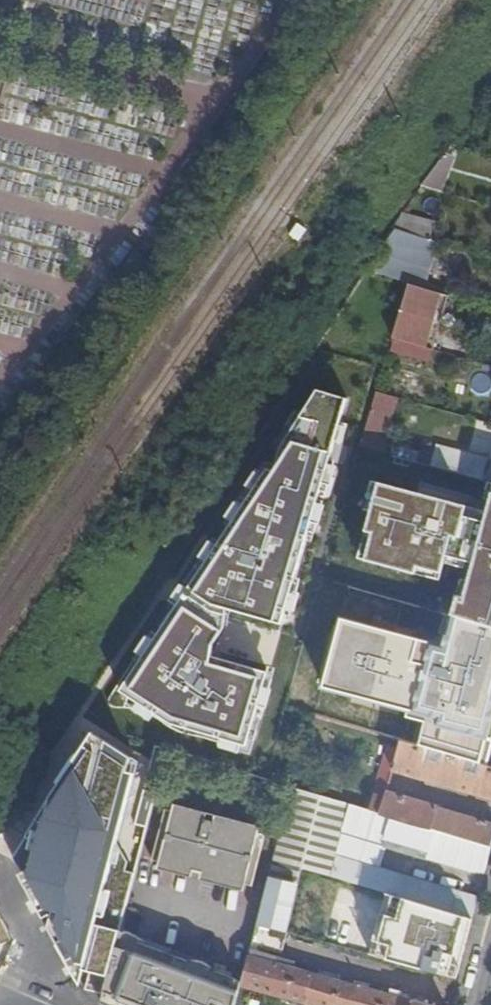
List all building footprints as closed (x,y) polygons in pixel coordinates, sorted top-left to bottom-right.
[(401,218),(392,231),(397,234),(428,243),(433,227),(401,218)] [(397,234),(368,276),(410,289),(423,292),(438,246),(428,243),(397,234)] [(450,301),(423,292),(410,289),(395,342),(435,354),(450,301)] [(282,627),(347,398),(317,389),(301,417),(322,424),(315,448),(295,444),(195,594),(233,611),(282,627)] [(400,403),(379,396),(362,450),(365,451),(383,456),(400,403)] [(448,451),(441,472),(485,484),(490,464),(448,451)] [(487,524),(465,518),(467,507),(379,484),(366,530),(374,531),(368,557),(439,579),(446,555),(471,563),(457,612),(490,623),(490,508),(487,524)] [(220,630),(184,608),(131,688),(176,716),(241,735),(257,674),(209,660),(220,630)] [(333,665),(339,618),(311,614),(305,661),(333,665)] [(417,641),(420,624),(377,618),(374,635),(417,641)] [(43,913),(79,983),(138,759),(92,731),(13,856),(43,913)] [(403,746),(401,754),(395,775),(434,786),(490,803),(490,772),(403,746)] [(391,751),(375,803),(385,806),(388,796),(395,775),(401,754),(391,751)] [(286,817),(286,820),(385,850),(397,854),(400,846),(430,855),(428,862),(471,876),(486,878),(490,859),(490,850),(366,813),(292,791),(286,817)] [(366,813),(490,850),(490,827),(388,796),(385,806),(375,803),(369,802),(366,813)] [(160,867),(252,891),(267,832),(175,808),(160,867)] [(385,850),(286,820),(270,886),(303,873),(305,874),(325,880),(400,902),(416,908),(473,925),(479,902),(379,871),(385,850)] [(305,874),(300,893),(320,899),(325,880),(305,874)] [(298,893),(270,886),(261,924),(260,930),(289,938),(300,893),(298,893)] [(413,920),(416,908),(400,902),(396,916),(413,920)] [(470,938),(473,925),(416,908),(413,920),(409,933),(397,930),(390,955),(402,959),(400,961),(438,971),(448,932),(470,938)] [(289,938),(260,930),(255,951),(284,958),(289,938)] [(120,940),(103,1004),(240,1004),(245,990),(249,975),(120,940)] [(277,968),(279,965),(261,959),(259,964),(252,962),(249,975),(245,990),(298,1004),(414,1004),(277,968)]
